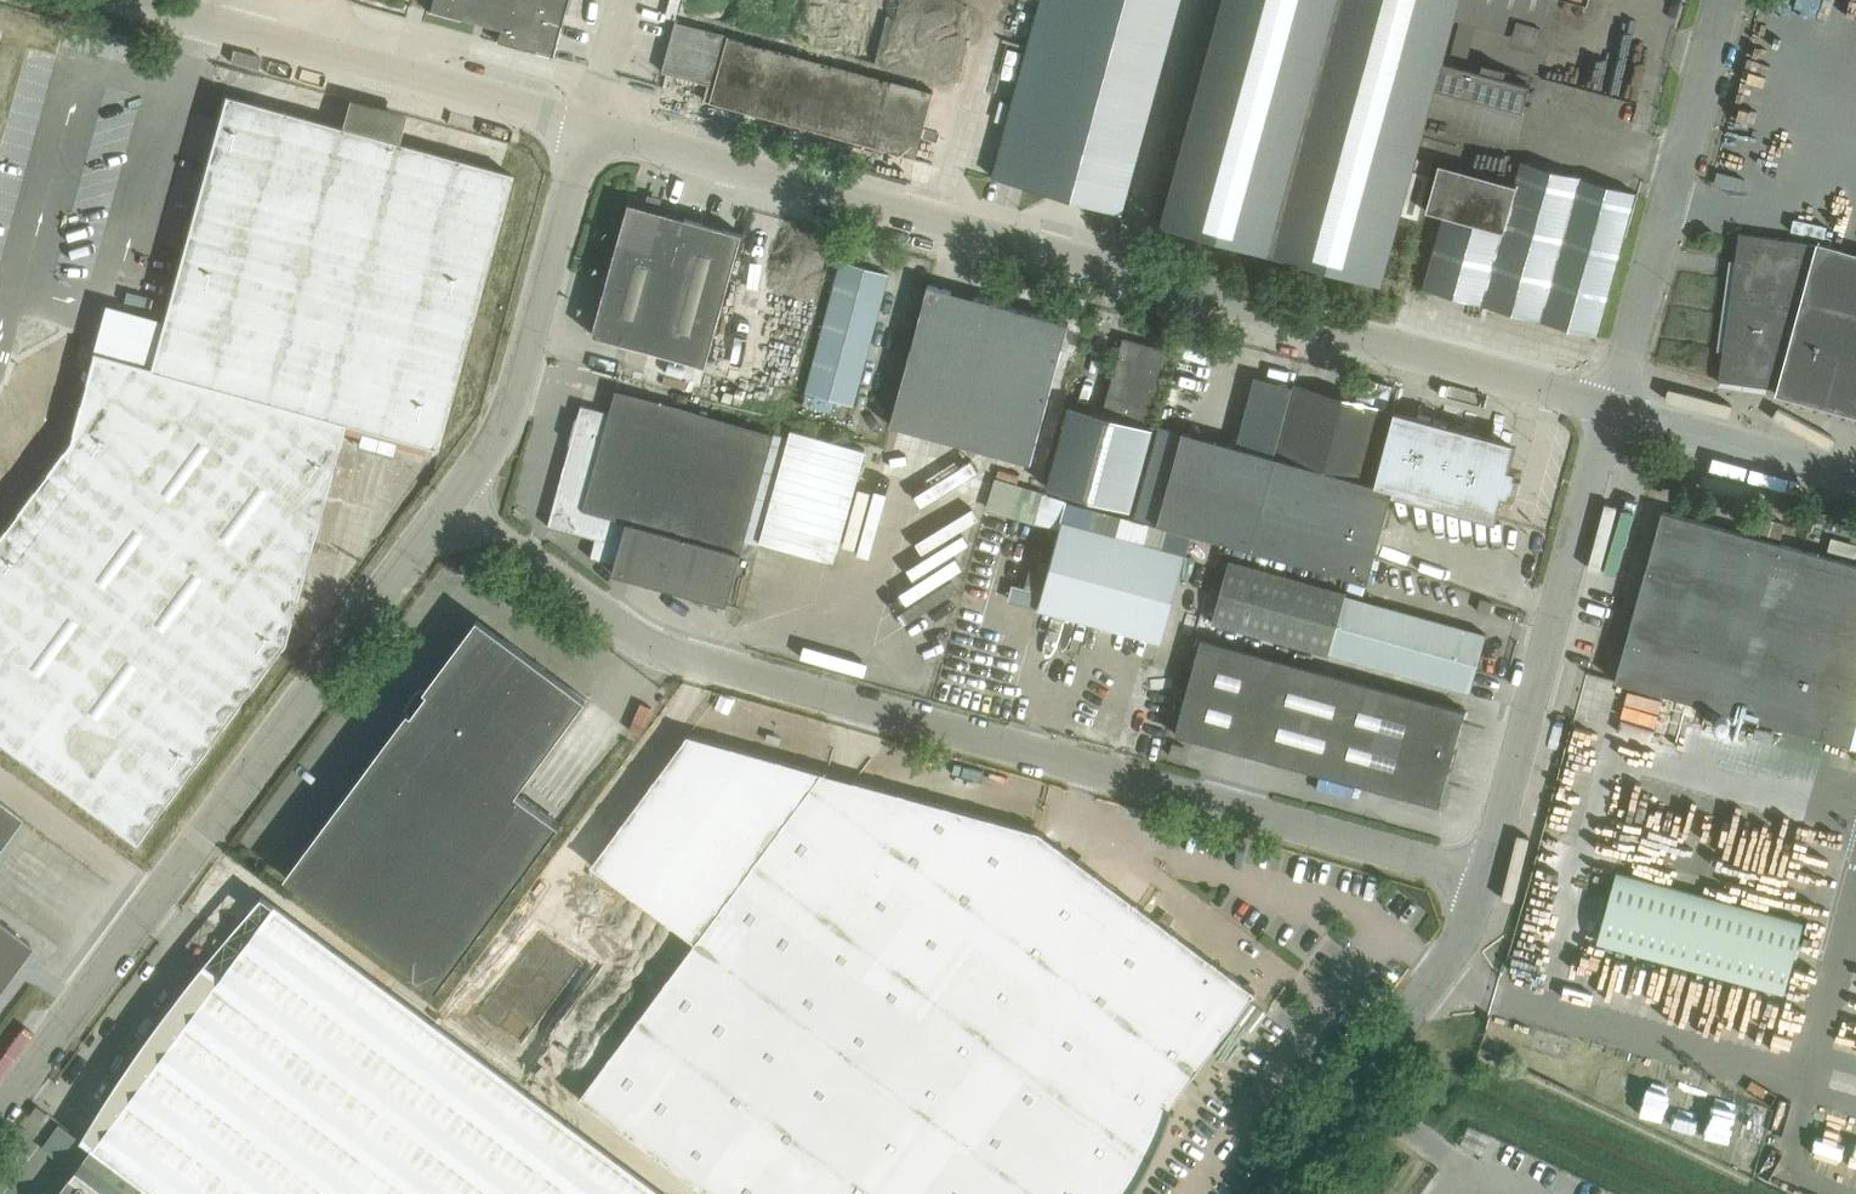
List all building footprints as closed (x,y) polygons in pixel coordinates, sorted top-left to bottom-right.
[(429,11),(458,19),(460,13),(500,24),(501,24),(505,9),(510,11),(513,0),(432,0),(429,11)] [(496,42),(531,52),(532,51),(551,56),(566,0),(513,0),(510,11),(505,9),(501,24),(500,24),(496,42)] [(1178,0),(1042,0),(994,176),(1121,210),(1127,187),(1178,0)] [(1163,222),(1382,281),(1400,212),(1417,217),(1429,174),(1412,169),(1435,88),(1524,112),(1530,87),(1465,69),(1442,63),(1446,48),(1468,55),(1478,21),(1513,30),(1510,40),(1535,46),(1537,37),(1548,0),(1223,0),(1188,128),(1163,222)] [(934,91),(676,20),(663,71),(664,71),(664,70),(709,83),(705,98),(916,157),(934,91)] [(1489,65),(1494,49),(1476,44),(1472,60),(1489,65)] [(0,531),(0,742),(115,828),(131,840),(135,842),(136,840),(283,642),(310,546),(342,427),(430,452),(431,447),(434,448),(440,427),(510,173),(280,110),(225,95),(149,368),(91,352),(68,440),(0,531)] [(1596,334),(1636,191),(1522,160),(1516,183),(1439,162),(1433,186),(1426,209),(1445,214),(1424,287),(1596,334)] [(707,365),(737,256),(743,233),(658,209),(660,202),(649,199),(647,206),(629,201),(593,333),(707,365)] [(1817,241),(1817,243),(1741,232),(1741,231),(1740,231),(1736,260),(1737,260),(1725,351),(1723,350),(1719,381),(1721,381),(1721,378),(1768,384),(1767,386),(1777,387),(1776,393),(1855,415),(1855,251),(1817,241)] [(853,405),(883,296),(889,273),(842,260),(836,283),(806,392),(853,405)] [(1044,415),(1069,322),(929,283),(922,307),(891,425),(1031,463),(1044,415)] [(1071,404),(1048,486),(1131,509),(1154,427),(1145,425),(1166,348),(1124,337),(1103,413),(1071,404)] [(1290,395),(1294,383),(1282,380),(1278,392),(1290,395)] [(1384,433),(1391,410),(1296,384),(1276,455),(1371,483),(1384,433)] [(742,553),(775,432),(617,388),(610,412),(582,404),(555,502),(742,553)] [(1505,467),(1511,444),(1394,412),(1375,484),(1394,489),(1492,515),(1498,492),(1508,495),(1509,489),(1518,491),(1522,478),(1513,476),(1514,470),(1505,467)] [(1368,580),(1394,489),(1375,484),(1371,483),(1276,455),(1183,430),(1158,522),(1368,580)] [(995,478),(987,510),(1045,526),(1060,530),(1067,503),(1069,498),(1054,494),(995,478)] [(742,553),(555,502),(549,524),(596,537),(591,556),(616,563),(613,572),(728,604),(742,553)] [(1015,586),(1012,600),(1040,607),(1162,639),(1190,535),(1067,503),(1060,530),(1044,593),(1028,589),(1015,586)] [(1616,680),(1851,745),(1855,728),(1855,563),(1801,548),(1663,510),(1652,550),(1648,564),(1625,647),(1622,656),(1616,679),(1616,680)] [(1781,538),(1785,522),(1762,516),(1758,531),(1781,538)] [(1485,633),(1346,595),(1347,592),(1229,560),(1212,621),(1329,654),(1330,651),(1469,690),(1469,691),(1470,691),(1486,633),(1485,632),(1485,633)] [(1490,613),(1493,601),(1481,598),(1478,609),(1490,613)] [(588,698),(505,636),(479,616),(425,688),(428,691),(413,712),(409,710),(286,875),(438,988),(561,823),(518,791),(588,698)] [(1440,805),(1466,709),(1202,637),(1176,733),(1440,805)] [(1161,1141),(1167,1125),(1171,1115),(1173,1107),(1171,1106),(1256,991),(1040,830),(823,770),(689,733),(592,863),(696,941),(580,1097),(710,1193),(1105,1193),(1127,1164),(1141,1175),(1140,1175),(1143,1176),(1146,1171),(1149,1165),(1152,1159),(1156,1150),(1161,1141)] [(1182,757),(1185,745),(1173,742),(1170,754),(1182,757)] [(12,813),(0,804),(0,830),(12,813)] [(1617,870),(1597,942),(1784,994),(1804,921),(1617,870)] [(275,904),(263,895),(250,909),(251,911),(264,897),(274,904),(223,973),(206,961),(175,1001),(161,1019),(145,1041),(132,1060),(119,1079),(106,1098),(94,1118),(82,1138),(94,1147),(95,1146),(160,1193),(664,1193),(275,904)] [(0,922),(0,983),(29,943),(0,922)] [(40,1122),(48,1112),(38,1104),(30,1114),(40,1122)] [(62,1123),(44,1146),(64,1161),(82,1138),(62,1123)] [(1469,1124),(1460,1144),(1481,1154),(1490,1134),(1469,1124)] [(94,1147),(59,1193),(160,1193),(95,1146),(94,1147)]
